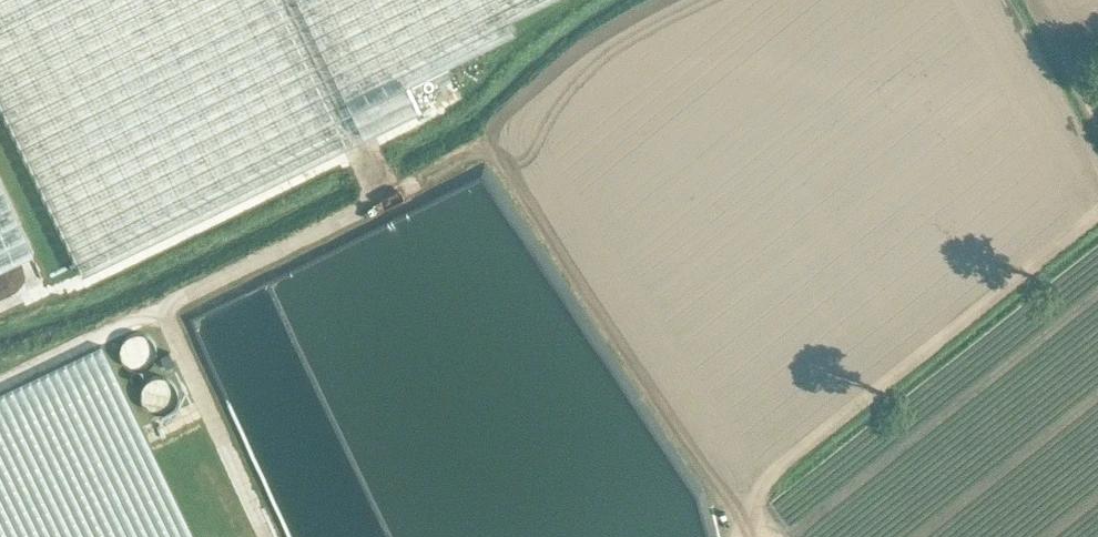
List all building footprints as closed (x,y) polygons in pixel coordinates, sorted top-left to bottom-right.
[(83,273),(419,110),(406,84),(514,32),(508,19),(547,0),(0,0),(0,102),(83,273)] [(37,253),(0,173),(0,270),(37,253)] [(175,363),(170,351),(161,355),(167,367),(175,363)] [(157,420),(147,424),(154,438),(163,434),(157,420)]
